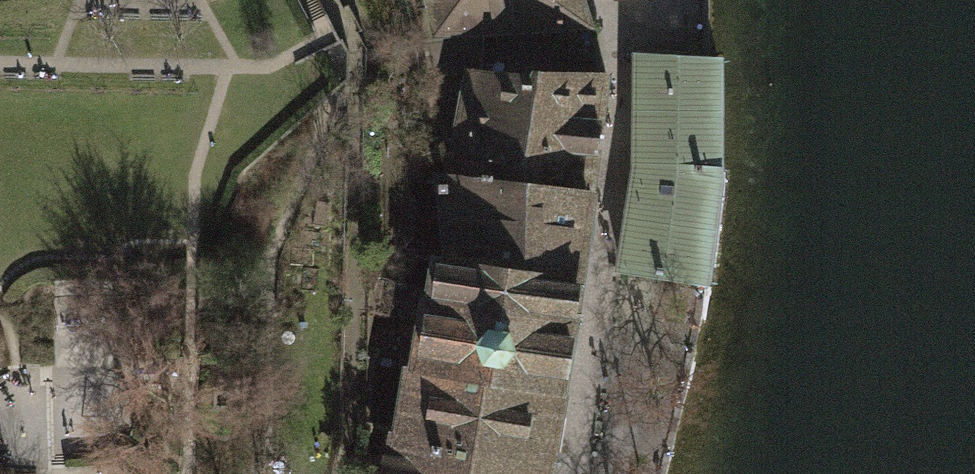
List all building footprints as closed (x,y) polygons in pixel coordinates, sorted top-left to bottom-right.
[(434,29),(582,20),(576,0),(428,0),(434,29)] [(717,57),(636,54),(635,107),(634,161),(626,213),(621,267),(704,283),(716,186),(717,57)] [(522,183),(585,197),(606,71),(530,70),(526,76),(466,71),(446,179),(522,183)] [(449,247),(448,236),(433,232),(432,176),(411,177),(411,237),(449,247)] [(450,262),(577,274),(585,197),(522,183),(446,179),(436,177),(436,189),(445,190),(448,236),(449,247),(450,262)] [(577,274),(450,262),(435,258),(419,362),(559,385),(577,274)] [(559,385),(419,362),(405,360),(397,425),(548,451),(559,385)] [(397,425),(390,473),(544,473),(548,451),(397,425)]
